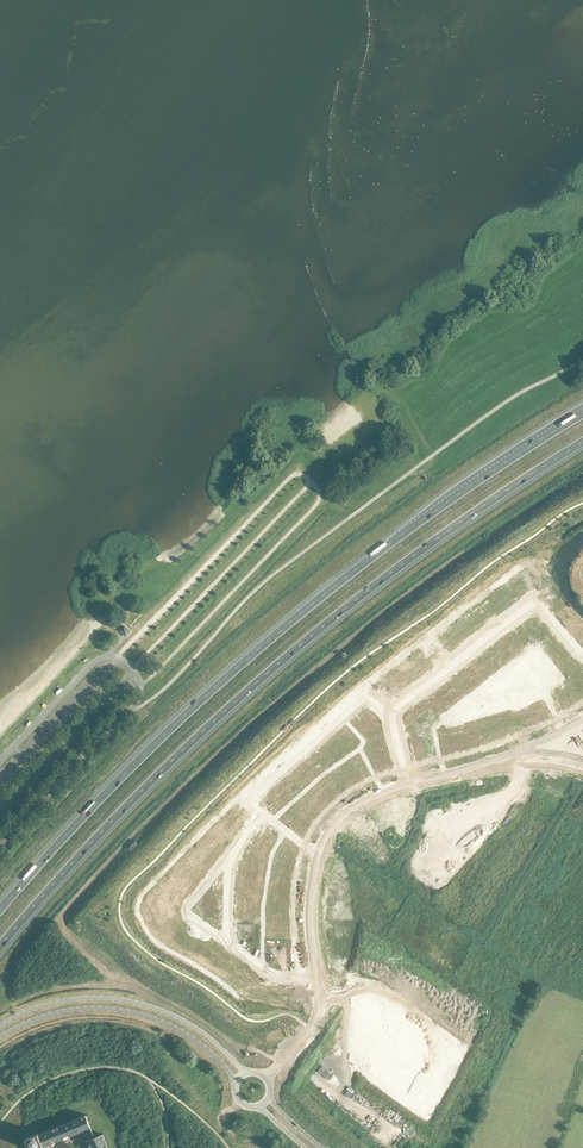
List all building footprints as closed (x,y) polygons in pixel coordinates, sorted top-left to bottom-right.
[(519,585),(513,589),(520,598),(520,599),(526,595),(519,585)] [(513,589),(509,592),(515,602),(520,598),(513,589)] [(509,592),(504,596),(511,605),(515,602),(509,592)] [(504,596),(500,600),(506,609),(511,606),(511,605),(504,596)] [(500,600),(495,603),(501,612),(506,609),(500,600)] [(495,603),(490,606),(497,616),(501,612),(495,603)] [(490,606),(486,610),(492,619),(497,616),(490,606)] [(486,609),(480,613),(487,623),(493,619),(492,619),(486,610),(486,609)] [(537,612),(533,615),(540,624),(544,621),(537,612)] [(473,619),(467,624),(474,633),(475,633),(480,629),(475,623),(478,621),(474,615),(471,617),(473,619)] [(533,615),(529,618),(536,627),(540,624),(533,615)] [(529,618),(525,621),(533,630),(536,627),(529,618)] [(525,621),(522,624),(529,633),(533,630),(525,621)] [(467,624),(463,627),(470,636),(474,633),(467,624)] [(522,624),(518,627),(525,636),(529,633),(522,624)] [(133,633),(127,626),(121,632),(128,638),(133,633)] [(463,627),(458,631),(465,640),(470,636),(463,627)] [(518,627),(515,630),(522,639),(525,636),(518,627)] [(515,630),(511,633),(518,642),(522,639),(515,630)] [(458,631),(454,634),(461,643),(465,640),(458,631)] [(511,633),(507,636),(514,645),(518,642),(511,633)] [(447,636),(444,638),(449,644),(451,642),(456,648),(461,643),(454,634),(449,638),(447,636)] [(497,642),(492,647),(499,656),(505,652),(497,642)] [(492,647),(488,650),(495,659),(499,656),(492,647)] [(488,650),(483,654),(490,663),(495,659),(488,650)] [(423,659),(417,663),(418,663),(425,672),(430,668),(426,662),(428,660),(424,654),(421,657),(423,659)] [(483,654),(479,657),(486,666),(490,663),(483,654)] [(479,657),(474,661),(481,670),(486,666),(479,657)] [(474,661),(470,665),(477,673),(481,670),(474,661)] [(418,663),(413,666),(420,675),(425,672),(418,663)] [(470,665),(466,669),(473,678),(477,674),(477,673),(470,665)] [(413,666),(409,670),(416,679),(420,675),(413,666)] [(466,669),(461,672),(468,681),(473,678),(466,669)] [(409,670),(404,673),(411,682),(416,679),(409,670)] [(461,672),(457,676),(464,685),(468,681),(461,672)] [(404,673),(400,677),(406,685),(407,686),(411,682),(404,673)] [(399,676),(395,680),(402,689),(406,685),(400,677),(399,677),(399,676)] [(457,676),(451,680),(456,686),(453,688),(458,693),(460,691),(459,689),(464,685),(457,676)] [(395,680),(390,683),(397,692),(402,689),(395,680)] [(390,683),(386,687),(393,696),(397,692),(390,683)] [(386,687),(380,691),(388,700),(393,696),(386,687)] [(440,688),(435,693),(442,702),(448,698),(449,700),(452,698),(448,692),(445,694),(440,688)] [(435,693),(431,697),(438,706),(442,702),(435,693)] [(426,700),(432,708),(433,709),(438,706),(431,697),(426,700)] [(425,699),(420,703),(427,712),(432,708),(426,700),(425,699)] [(420,703),(416,707),(423,716),(427,712),(420,703)] [(411,710),(411,711),(418,719),(423,716),(416,707),(411,710)] [(366,708),(357,715),(361,721),(370,714),(366,708)] [(542,708),(536,711),(541,721),(541,722),(547,719),(542,708)] [(411,710),(405,715),(409,719),(407,721),(411,725),(418,719),(411,711),(411,710)] [(536,711),(531,713),(536,723),(541,721),(536,711)] [(531,713),(527,715),(531,725),(536,723),(531,713)] [(370,714),(361,721),(365,725),(374,719),(370,714)] [(527,715),(522,717),(527,727),(531,725),(527,715)] [(518,719),(522,729),(527,727),(522,717),(518,719)] [(518,718),(513,720),(517,731),(522,729),(518,719),(518,718)] [(374,719),(365,725),(368,730),(377,724),(374,719)] [(513,720),(508,723),(513,733),(517,731),(513,720)] [(508,723),(504,725),(508,735),(513,733),(508,723)] [(377,724),(368,730),(372,735),(381,729),(377,724)] [(504,725),(497,727),(502,738),(508,735),(504,725)] [(381,729),(372,735),(377,743),(382,739),(380,737),(385,734),(381,728),(381,729)] [(340,729),(335,734),(343,743),(348,738),(350,740),(352,738),(348,733),(345,735),(340,729)] [(494,729),(487,731),(490,742),(497,740),(494,729)] [(487,731),(482,732),(484,743),(490,742),(487,731)] [(482,732),(476,734),(479,745),(484,743),(482,732)] [(335,734),(331,738),(339,746),(343,743),(335,734)] [(476,734),(470,735),(470,736),(471,736),(473,746),(474,746),(479,745),(476,734)] [(470,736),(465,737),(468,748),(474,747),(474,746),(473,746),(471,736),(470,736)] [(465,737),(460,738),(462,749),(468,748),(465,737)] [(331,738),(327,742),(334,750),(339,746),(331,738)] [(460,738),(454,740),(457,751),(462,749),(460,738)] [(422,745),(422,746),(425,758),(432,757),(430,748),(434,747),(432,740),(428,741),(428,744),(422,745)] [(441,740),(438,741),(440,748),(443,747),(445,754),(452,753),(452,752),(451,752),(449,741),(442,743),(441,740)] [(449,741),(451,752),(452,752),(457,751),(454,740),(449,741)] [(327,742),(322,746),(330,754),(334,750),(327,742)] [(415,744),(410,745),(412,752),(416,751),(418,760),(425,759),(425,758),(422,746),(422,745),(415,747),(415,744)] [(322,746),(318,749),(326,758),(330,754),(322,746)] [(318,749),(314,753),(322,762),(326,758),(318,749)] [(314,753),(309,758),(317,766),(322,762),(314,753)] [(388,755),(380,759),(385,769),(385,770),(392,767),(389,762),(391,761),(388,755)] [(380,759),(375,762),(380,772),(385,769),(380,759)] [(375,762),(370,764),(375,774),(380,772),(375,762)] [(370,764),(365,767),(370,777),(375,774),(370,764)] [(365,767),(360,769),(364,779),(365,779),(370,777),(365,767)] [(360,768),(354,771),(359,781),(364,779),(360,769),(360,768)] [(354,771),(349,773),(354,784),(359,781),(354,771)] [(349,773),(344,776),(349,786),(354,784),(349,773)] [(337,776),(334,778),(337,784),(340,783),(343,789),(349,786),(344,776),(338,779),(337,776)] [(449,793),(445,794),(446,802),(451,801),(450,798),(458,796),(455,783),(447,784),(449,793)] [(325,789),(320,793),(329,803),(334,798),(328,792),(331,789),(326,784),(323,786),(325,789)] [(430,798),(426,799),(428,806),(432,805),(432,802),(439,800),(436,787),(428,789),(430,798)] [(313,796),(310,799),(314,804),(317,801),(323,808),(329,803),(320,793),(315,798),(313,796)] [(415,793),(407,795),(408,795),(411,808),(418,806),(419,809),(423,808),(421,801),(417,802),(415,793)] [(403,805),(399,806),(401,814),(406,812),(405,810),(411,808),(408,795),(401,797),(403,805)] [(386,802),(380,805),(385,816),(392,814),(393,816),(397,814),(394,808),(390,810),(386,802)] [(377,815),(373,817),(376,824),(380,822),(379,819),(385,816),(380,805),(374,807),(377,815)] [(303,811),(299,817),(310,824),(314,818),(307,813),(309,810),(303,806),(301,809),(303,811)] [(228,825),(226,827),(231,831),(235,825),(240,828),(248,817),(241,812),(231,826),(228,825)] [(360,816),(355,821),(363,831),(368,826),(370,828),(373,826),(369,820),(366,823),(360,816)] [(292,821),(290,824),(296,828),(298,825),(306,830),(310,824),(299,817),(295,822),(292,821)] [(355,821),(349,826),(355,832),(352,835),(356,841),(360,838),(358,835),(363,831),(355,821)] [(432,822),(428,828),(438,835),(442,829),(432,822)] [(428,828),(425,833),(435,839),(438,835),(428,828)] [(425,833),(422,838),(432,844),(435,839),(425,833)] [(337,838),(333,845),(345,852),(349,844),(352,846),(354,842),(347,839),(345,842),(337,838)] [(422,838),(419,843),(428,849),(429,849),(432,844),(422,838)] [(419,843),(416,847),(425,854),(428,849),(419,843)] [(416,847),(413,852),(422,858),(425,854),(416,847)] [(286,848),(284,857),(285,857),(296,858),(297,852),(292,851),(292,849),(286,848)] [(413,852),(409,857),(419,863),(422,858),(413,852)] [(409,857),(406,862),(416,868),(419,863),(409,857)] [(406,862),(403,867),(404,867),(413,873),(416,868),(406,862)] [(324,869),(323,876),(324,876),(335,877),(336,870),(339,871),(339,867),(332,866),(332,870),(324,869)] [(404,867),(401,872),(411,878),(414,873),(413,873),(404,867)] [(401,872),(398,877),(408,883),(411,878),(401,872)] [(398,877),(394,883),(404,889),(408,883),(398,877)] [(386,895),(383,901),(393,907),(396,901),(386,895)] [(274,902),(273,906),(281,907),(281,903),(289,905),(290,898),(289,898),(278,896),(277,903),(274,902)] [(237,901),(237,909),(250,910),(250,904),(259,905),(259,898),(245,898),(245,902),(237,901)] [(383,901),(380,906),(389,912),(393,907),(383,901)] [(379,906),(376,911),(386,917),(389,912),(380,906),(379,906)] [(320,910),(319,916),(327,917),(326,921),(333,922),(334,918),(331,918),(332,911),(320,910)] [(376,911),(373,915),(383,922),(386,917),(376,911)] [(373,915),(370,920),(380,926),(383,922),(373,915)] [(277,917),(277,926),(291,926),(291,917),(277,917)] [(370,920),(367,925),(377,931),(380,926),(370,920)] [(367,925),(364,930),(374,936),(377,932),(377,931),(367,925)] [(186,926),(179,939),(187,943),(187,945),(190,947),(193,940),(190,939),(195,930),(186,926)] [(329,931),(320,932),(321,940),(334,938),(333,931),(336,930),(336,926),(329,927),(329,931)] [(282,929),(269,930),(270,937),(276,936),(277,944),(282,944),(282,945),(287,945),(287,943),(291,943),(290,934),(285,934),(285,933),(285,934),(283,934),(283,933),(283,934),(282,934),(282,929)] [(364,930),(361,935),(371,941),(374,936),(364,930)] [(361,935),(358,941),(367,947),(371,941),(361,935)] [(334,938),(321,940),(322,947),(331,945),(332,950),(339,949),(338,944),(335,945),(334,938)] [(213,950),(209,957),(214,961),(216,957),(225,963),(231,954),(227,952),(223,949),(219,947),(216,952),(213,950)] [(285,950),(277,951),(278,962),(283,961),(284,969),(293,968),(292,954),(286,955),(285,950)] [(334,961),(325,962),(326,969),(339,967),(338,960),(341,960),(340,956),(333,956),(334,961)] [(236,957),(228,968),(238,976),(236,978),(239,980),(244,974),(238,970),(244,963),(236,957)] [(326,969),(327,976),(335,975),(335,977),(341,976),(339,967),(326,969)] [(39,1134),(38,1133),(26,1138),(30,1147),(36,1147),(43,1145),(43,1147),(91,1127),(86,1115),(39,1134)] [(102,1134),(87,1140),(90,1147),(108,1147),(102,1134)] [(17,1137),(8,1139),(10,1147),(11,1147),(19,1146),(17,1137)]
